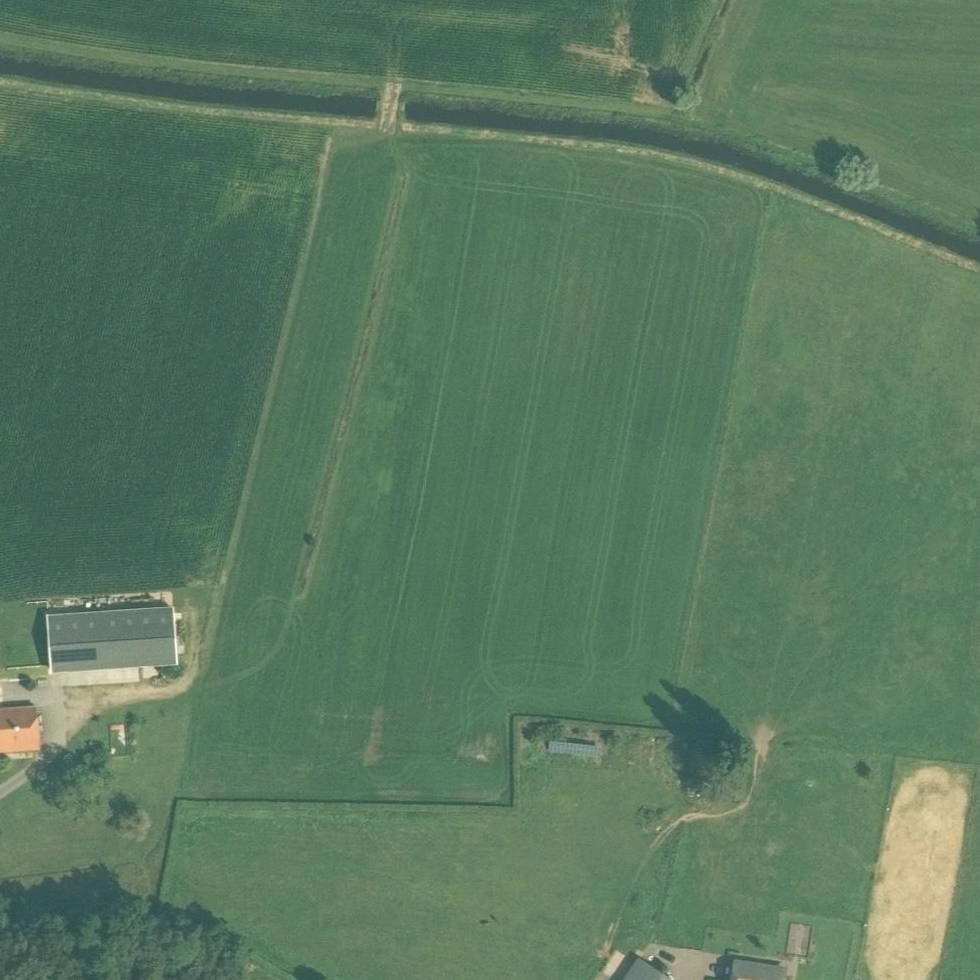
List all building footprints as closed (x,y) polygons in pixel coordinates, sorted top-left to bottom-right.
[(52,674),(176,665),(170,580),(167,538),(43,546),(52,674)] [(41,750),(38,707),(0,710),(0,753),(41,750)] [(559,742),(558,753),(577,754),(578,743),(559,742)] [(623,979),(669,979),(638,959),(623,979)] [(734,960),(731,979),(786,979),(787,967),(734,960)]
